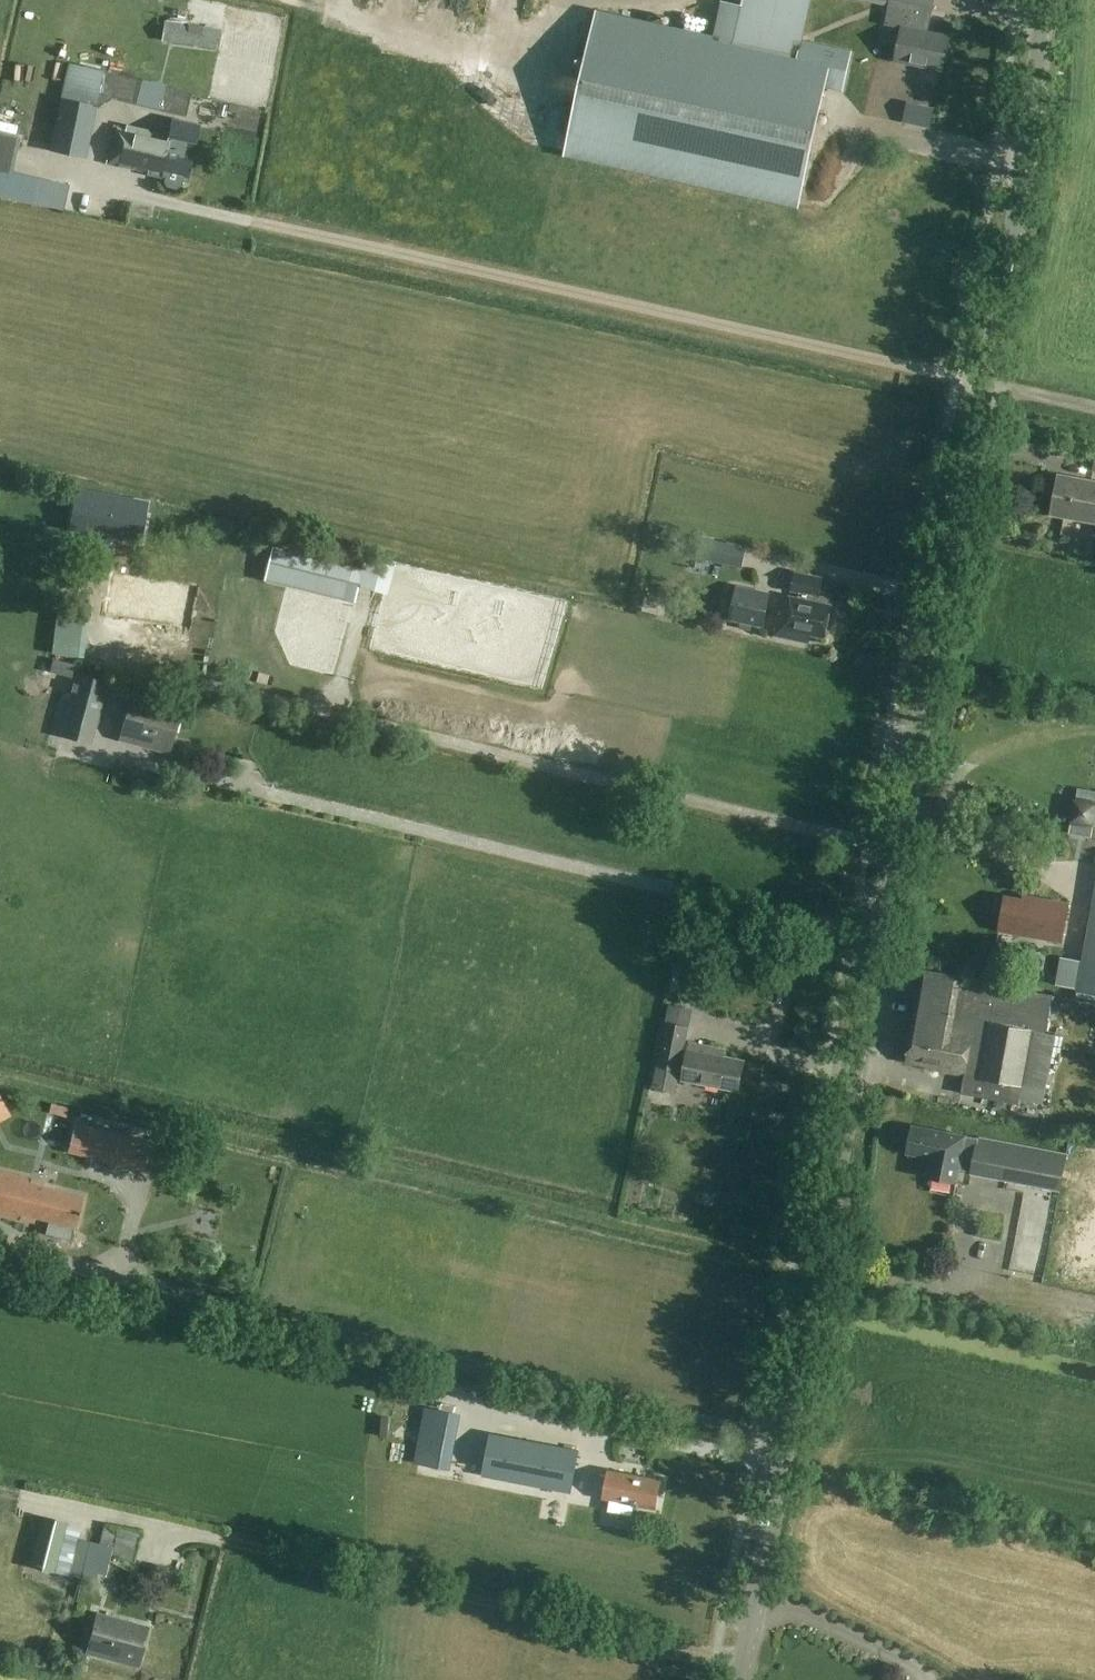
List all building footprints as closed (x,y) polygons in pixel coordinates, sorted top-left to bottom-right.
[(742,6),(722,2),(714,40),(597,14),(567,152),(799,203),(825,86),(843,90),(851,51),(802,40),(811,0),(743,0),(742,6)] [(936,0),(884,0),(890,1),(885,25),(902,28),(896,60),(944,70),(951,36),(930,32),(936,0)] [(165,20),(161,39),(218,48),(221,28),(165,20)] [(165,108),(177,111),(178,105),(174,91),(137,82),(133,97),(162,104),(165,108)] [(97,106),(60,98),(50,150),(86,158),(97,106)] [(233,102),(231,113),(260,119),(262,109),(233,102)] [(115,125),(107,163),(149,173),(150,168),(161,171),(160,175),(166,177),(164,182),(167,186),(176,188),(180,186),(182,180),(187,182),(198,125),(174,119),(172,118),(168,138),(115,125)] [(1057,481),(1052,514),(1094,522),(1094,483),(1076,479),(1075,484),(1057,481)] [(144,535),(149,512),(105,503),(107,495),(77,488),(70,518),(144,535)] [(701,534),(696,555),(742,565),(747,545),(701,534)] [(109,609),(182,621),(187,589),(114,577),(109,609)] [(763,626),(770,594),(737,587),(730,619),(763,626)] [(654,607),(657,595),(640,590),(637,602),(654,607)] [(812,635),(827,638),(834,606),(792,597),(787,618),(782,617),(777,636),(810,643),(812,635)] [(104,644),(129,646),(130,622),(105,620),(104,644)] [(108,683),(77,674),(61,736),(92,745),(108,683)] [(118,740),(169,754),(179,718),(163,713),(166,703),(131,693),(118,740)] [(1080,728),(1079,739),(1094,741),(1094,730),(1080,728)] [(1003,748),(1023,745),(1021,734),(1002,737),(1003,748)] [(1024,746),(1003,749),(1004,761),(1026,758),(1024,746)] [(1083,960),(1063,957),(1058,985),(1094,994),(1094,891),(1083,960)] [(1003,916),(1001,929),(1065,939),(1071,905),(1023,897),(1023,899),(1006,896),(1006,900),(1003,899),(999,901),(997,912),(1000,915),(1003,916)] [(710,967),(685,962),(679,990),(705,995),(710,967)] [(1000,983),(962,977),(963,973),(923,966),(906,1062),(927,1066),(926,1069),(966,1076),(962,1094),(1042,1108),(1055,1035),(1089,1041),(1094,1005),(1054,998),(1054,995),(999,986),(1000,983)] [(667,1022),(658,1066),(680,1070),(689,1026),(667,1022)] [(722,1057),(724,1050),(690,1043),(682,1080),(738,1091),(744,1061),(722,1057)] [(54,1099),(34,1094),(31,1103),(51,1108),(54,1099)] [(147,1136),(78,1117),(75,1129),(53,1124),(50,1135),(72,1140),(68,1154),(138,1173),(147,1136)] [(907,1153),(929,1158),(926,1177),(957,1183),(959,1170),(972,1172),(972,1173),(1059,1190),(1066,1155),(912,1125),(907,1153)] [(36,1223),(37,1218),(76,1228),(83,1197),(44,1187),(45,1183),(0,1171),(0,1214),(36,1223)] [(695,1431),(695,1447),(714,1448),(715,1432),(695,1431)] [(492,1434),(484,1475),(571,1492),(579,1450),(492,1434)] [(603,1499),(610,1500),(608,1511),(632,1515),(634,1506),(637,1507),(638,1505),(655,1509),(661,1480),(608,1470),(603,1499)] [(69,1523),(43,1515),(29,1565),(55,1572),(69,1523)] [(100,1545),(113,1548),(111,1558),(135,1563),(142,1532),(105,1523),(100,1545)] [(148,1627),(98,1613),(87,1653),(138,1667),(148,1627)]
